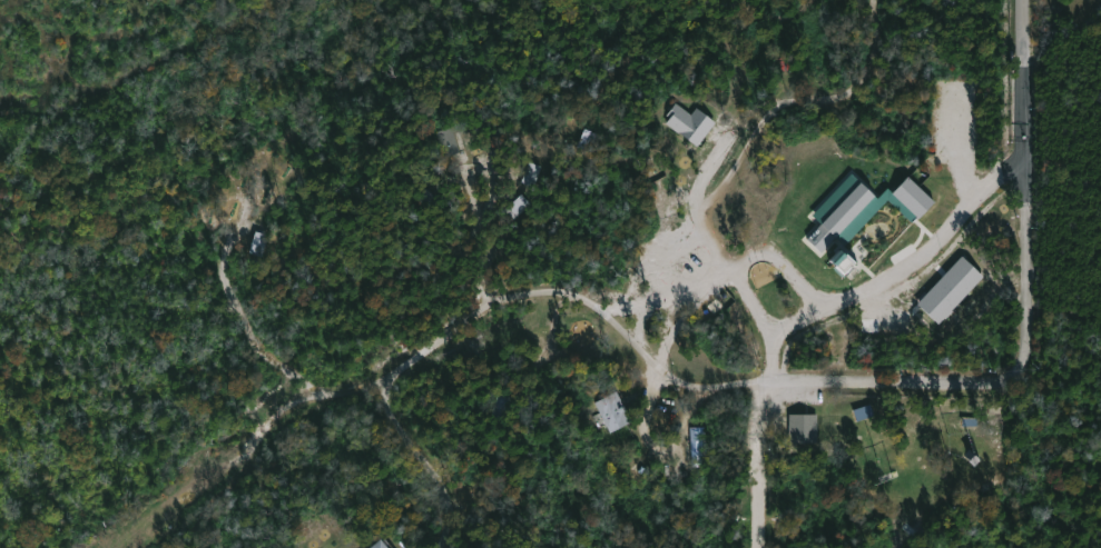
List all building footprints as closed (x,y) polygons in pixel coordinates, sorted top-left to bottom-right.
[(692,114),(677,103),(664,121),(698,146),(716,121),(696,107),(692,114)] [(452,155),(444,157),(433,123),(448,119),(459,152),(452,155)] [(591,152),(599,134),(585,128),(577,147),(591,152)] [(541,166),(530,161),(521,182),(533,187),(541,166)] [(244,191),(229,200),(219,183),(240,170),(249,186),(243,190),(244,191)] [(859,180),(851,173),(812,215),(820,222),(859,180)] [(845,245),(888,199),(913,223),(934,201),(908,176),(892,192),(887,188),(878,198),(860,181),(806,239),(821,253),(836,237),(845,245)] [(531,204),(522,194),(505,209),(515,220),(531,204)] [(263,256),(268,234),(255,231),(250,253),(263,256)] [(984,276),(962,256),(917,303),(939,324),(984,276)] [(849,263),(844,267),(840,261),(835,265),(843,275),(852,268),(849,263)] [(716,297),(724,303),(725,302),(728,306),(726,308),(728,310),(709,327),(697,315),(716,297)] [(622,401),(633,421),(610,434),(601,416),(596,418),(593,415),(599,411),(593,402),(616,390),(622,401)] [(817,445),(789,445),(789,414),(818,414),(817,445)] [(702,426),(705,460),(692,461),(691,451),(687,451),(686,439),(690,439),(689,427),(702,426)] [(382,536),(392,547),(361,547),(377,535),(380,537),(382,536)]
